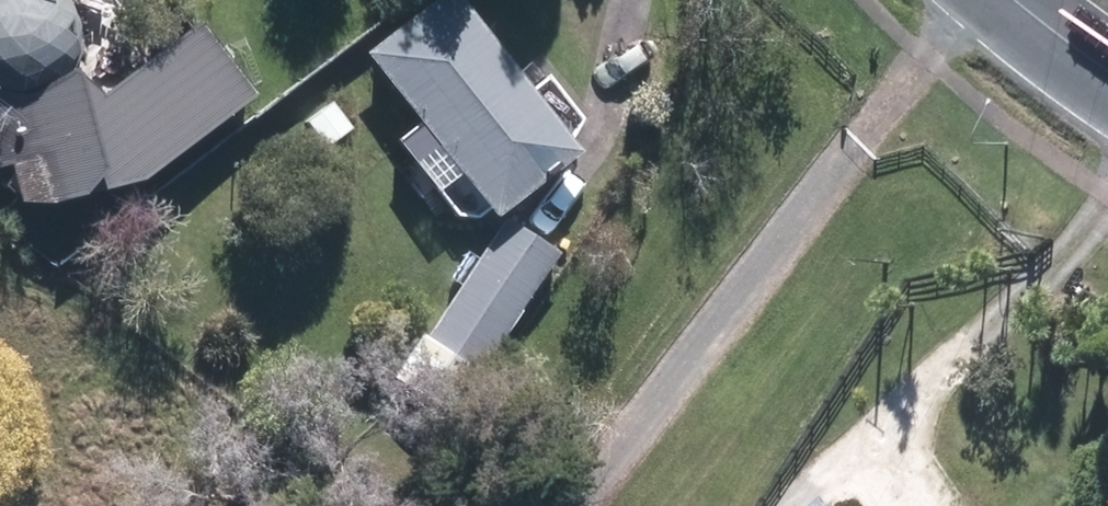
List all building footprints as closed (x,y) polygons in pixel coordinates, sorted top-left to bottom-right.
[(37,161),(45,200),(141,181),(254,94),(201,25),(87,112),(79,74),(68,68),(71,63),(74,55),(75,47),(77,39),(76,31),(74,22),(71,14),(67,8),(62,1),(61,0),(0,0),(0,169),(37,161)] [(487,226),(574,156),(450,0),(432,0),(359,58),(412,125),(389,143),(434,199),(453,183),(487,226)] [(304,125),(323,150),(349,131),(329,105),(304,125)] [(388,381),(450,421),(557,256),(501,219),(421,341),(416,338),(388,381)]
